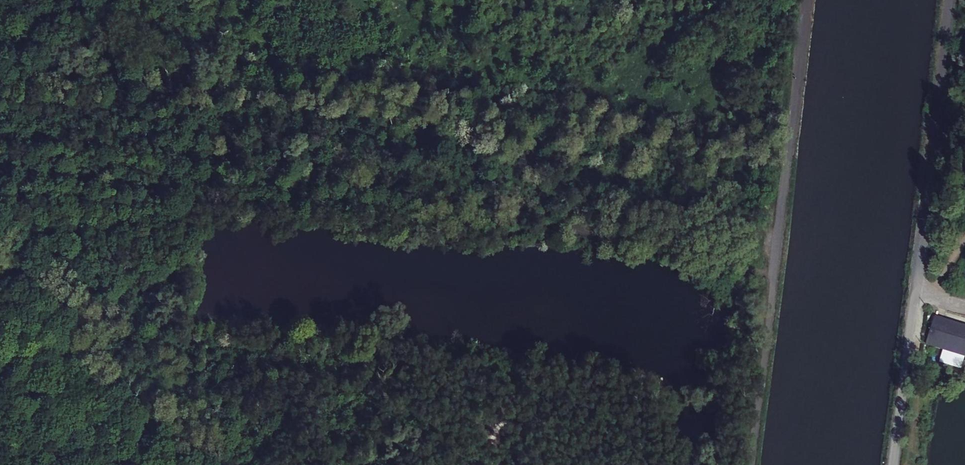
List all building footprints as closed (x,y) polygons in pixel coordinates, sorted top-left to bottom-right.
[(964,364),(964,342),(934,332),(928,354),(964,364)] [(964,372),(964,364),(928,354),(926,360),(964,372)]
